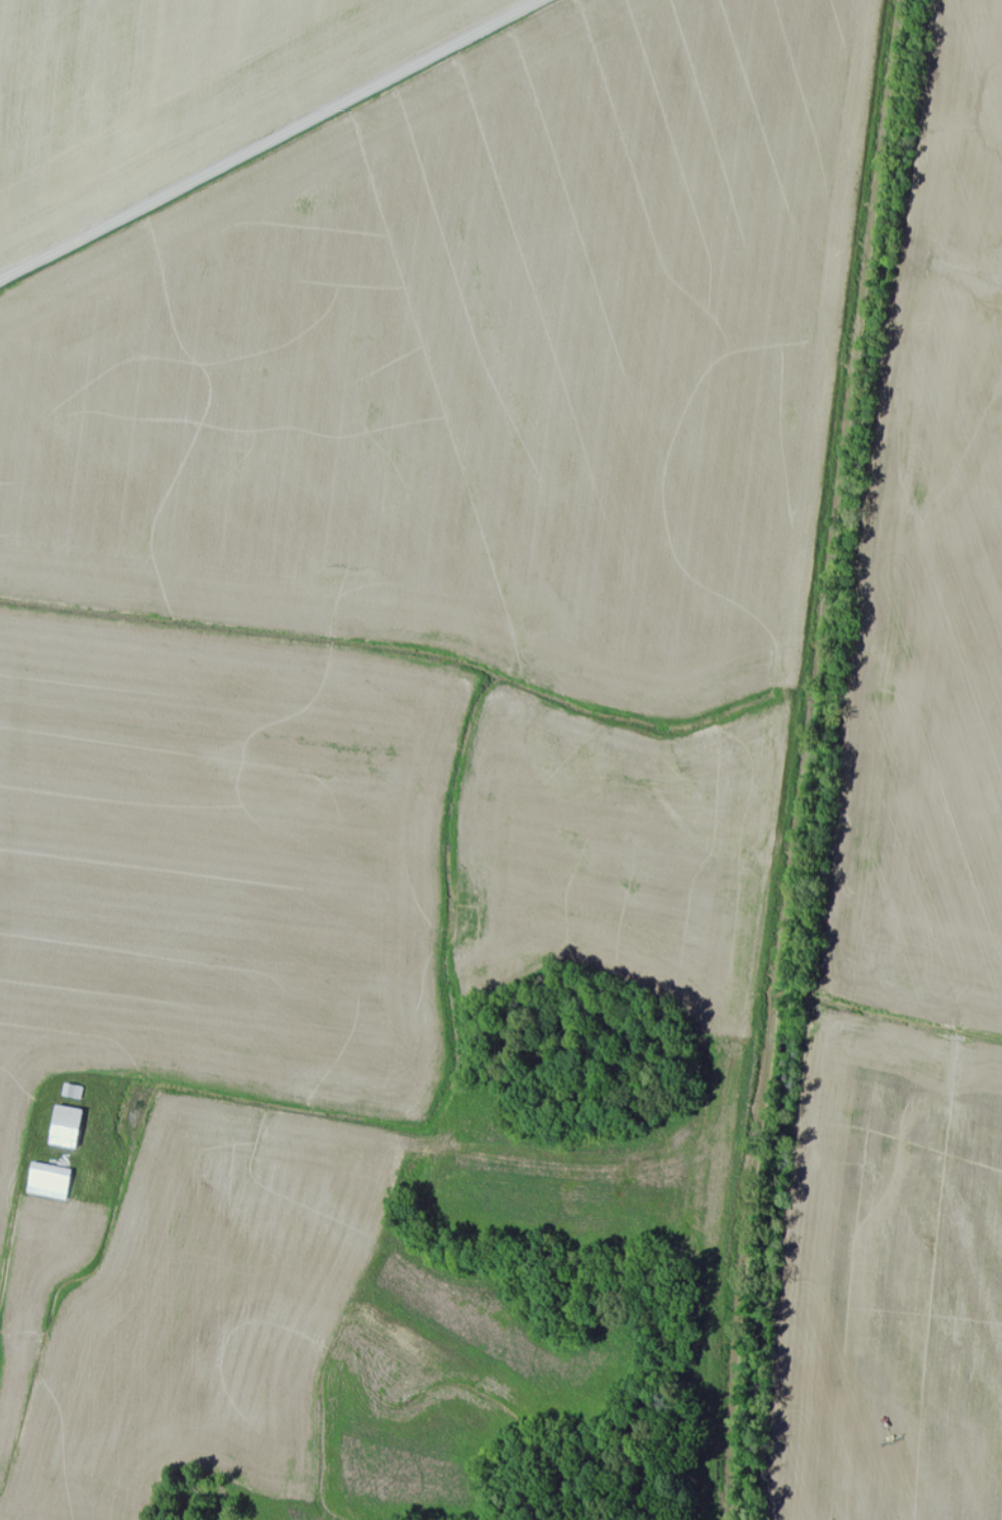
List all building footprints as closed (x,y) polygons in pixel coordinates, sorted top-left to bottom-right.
[(47,1146),(75,1149),(79,1110),(51,1107),(47,1146)] [(66,1200),(69,1169),(29,1165),(26,1195),(66,1200)]
